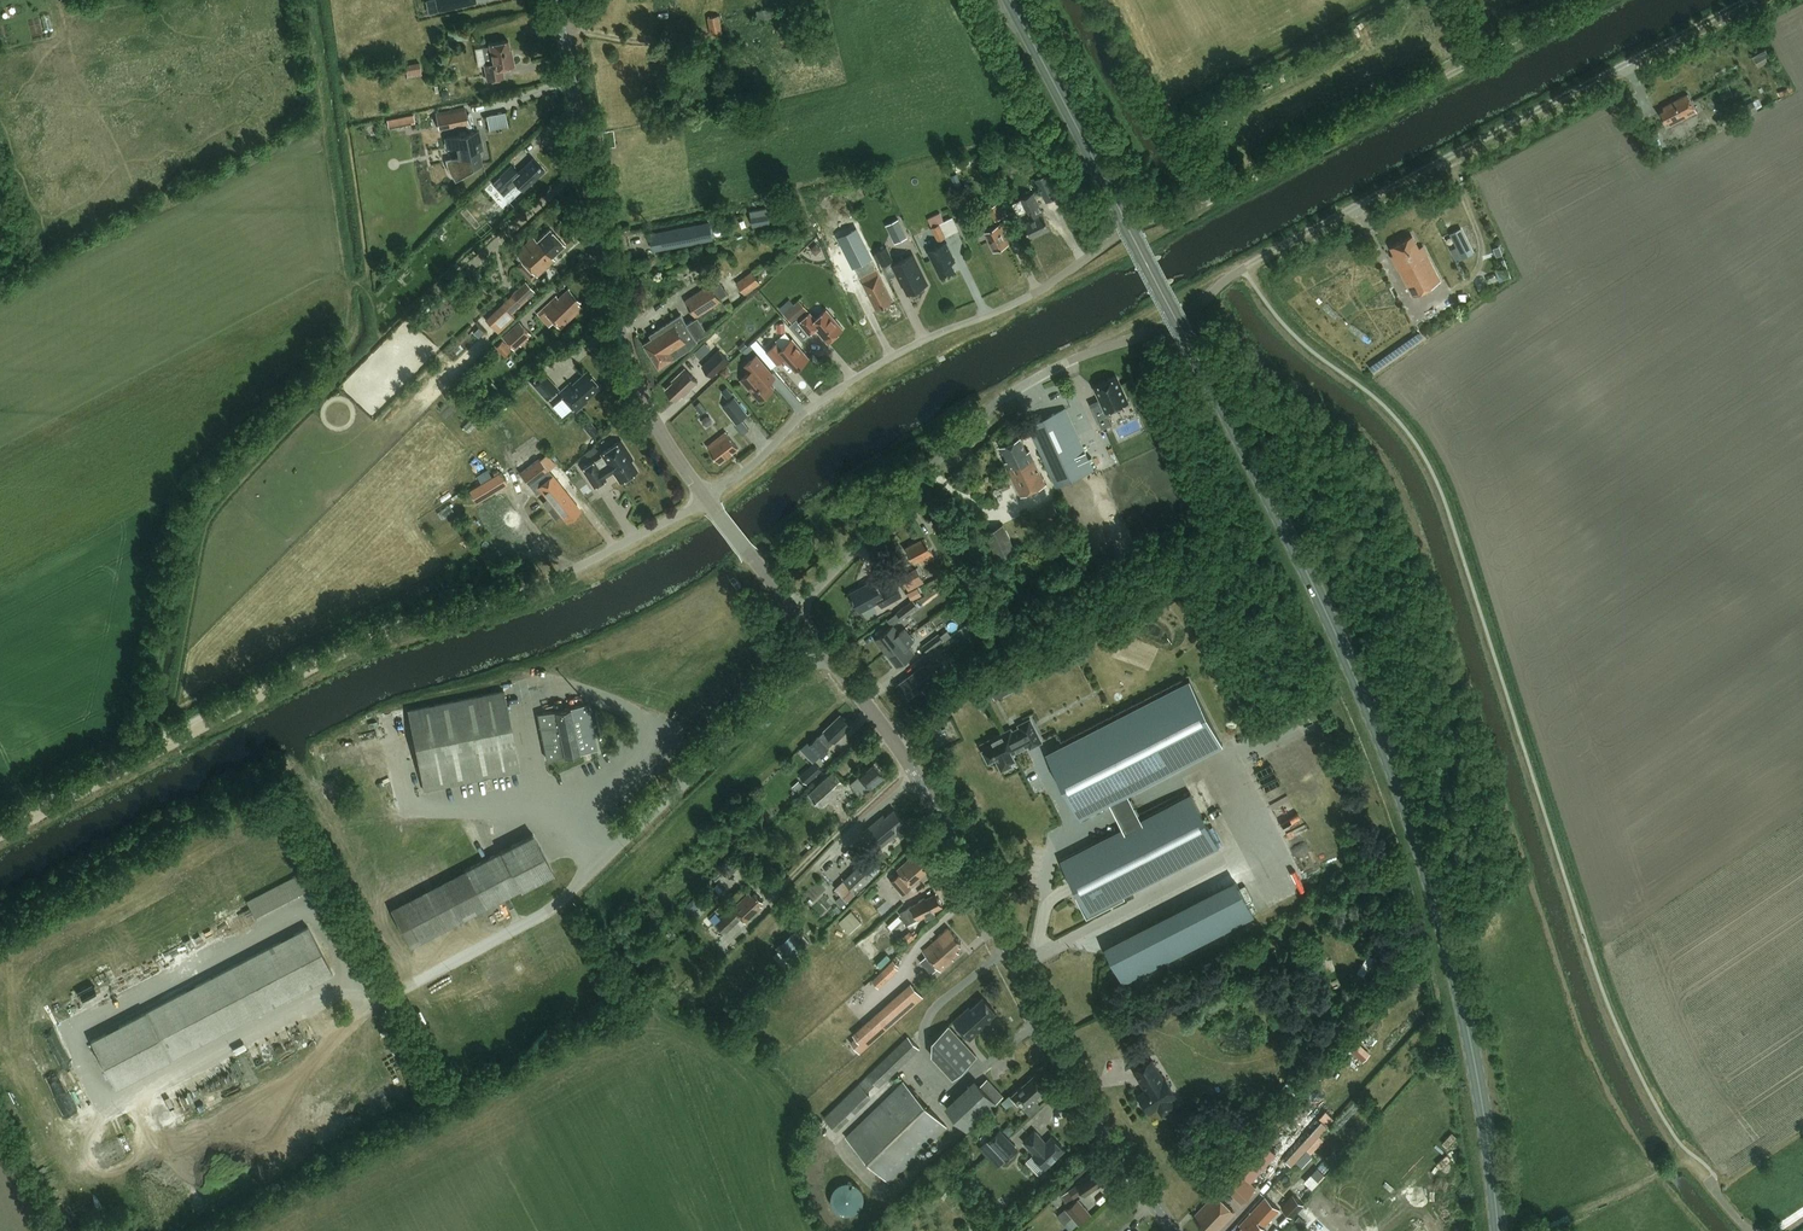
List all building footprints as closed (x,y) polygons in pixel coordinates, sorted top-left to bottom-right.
[(438,11),(438,12),(462,6),(460,0),(435,0),(438,11)] [(759,23),(774,20),(773,18),(787,15),(785,8),(771,11),(771,9),(757,12),(759,23)] [(710,34),(723,33),(721,13),(708,14),(710,34)] [(489,46),(482,48),(486,65),(484,65),(487,80),(504,77),(502,68),(514,66),(512,55),(511,55),(508,40),(489,44),(489,46)] [(1764,49),(1751,54),(1757,67),(1770,61),(1764,49)] [(408,78),(422,76),(420,63),(405,65),(408,78)] [(1687,95),(1663,108),(1664,111),(1659,114),(1664,124),(1667,122),(1670,127),(1696,113),(1687,95)] [(436,115),(440,129),(453,127),(453,126),(455,125),(455,126),(468,123),(465,109),(436,115)] [(508,125),(506,111),(487,114),(489,129),(508,125)] [(472,165),(483,162),(480,148),(482,148),(478,130),(446,136),(448,147),(456,145),(458,156),(445,159),(449,170),(456,180),(472,165)] [(500,176),(492,184),(500,193),(503,196),(517,183),(523,189),(544,170),(533,158),(518,171),(511,164),(499,175),(500,176)] [(992,173),(996,182),(1006,178),(1003,169),(992,173)] [(1036,180),(1046,202),(1057,196),(1047,174),(1036,180)] [(1024,223),(1031,238),(1050,229),(1033,193),(1021,199),(1027,211),(1034,208),(1036,213),(1028,217),(1030,221),(1024,223)] [(988,208),(995,221),(1003,217),(997,204),(988,208)] [(938,241),(946,237),(940,224),(943,222),(939,214),(927,220),(931,228),(938,241)] [(899,220),(886,226),(894,243),(907,237),(899,220)] [(712,238),(709,223),(651,235),(654,249),(712,238)] [(1003,232),(1007,229),(1004,223),(984,232),(993,251),(1009,244),(1003,232)] [(556,260),(552,257),(565,245),(551,230),(538,242),(534,238),(516,254),(538,277),(556,260)] [(1395,254),(1391,256),(1412,296),(1441,282),(1423,248),(1419,250),(1412,237),(1391,247),(1395,254)] [(929,252),(941,277),(955,271),(949,258),(953,256),(947,243),(929,252)] [(904,284),(909,293),(927,284),(913,256),(895,265),(887,247),(876,253),(882,266),(891,261),(902,285),(904,284)] [(876,269),(860,277),(876,309),(892,301),(876,269)] [(736,283),(745,295),(761,283),(752,272),(736,283)] [(526,282),(485,319),(493,328),(499,333),(516,317),(511,312),(520,304),(534,291),(526,282)] [(697,317),(721,301),(720,299),(728,294),(721,284),(714,289),(711,285),(686,301),(697,318),(687,325),(681,316),(651,336),(654,340),(645,345),(661,369),(692,349),(699,342),(698,341),(709,334),(697,317)] [(557,298),(543,311),(538,316),(549,327),(554,322),(561,330),(583,309),(578,304),(581,302),(570,290),(559,300),(557,298)] [(793,306),(784,314),(792,324),(802,316),(793,306)] [(816,329),(828,343),(843,329),(827,310),(816,319),(810,313),(799,322),(810,334),(816,329)] [(503,338),(514,350),(531,334),(520,323),(503,338)] [(777,343),(767,352),(777,364),(785,358),(796,370),(810,358),(793,339),(782,348),(777,343)] [(511,351),(502,341),(495,347),(504,357),(511,351)] [(702,367),(713,378),(730,361),(720,350),(702,367)] [(748,363),(754,369),(741,381),(749,391),(750,390),(760,401),(774,389),(763,376),(769,370),(757,356),(748,363)] [(674,383),(667,389),(677,401),(683,395),(685,396),(699,383),(686,370),(673,382),(674,383)] [(548,399),(559,390),(544,373),(533,383),(548,399)] [(564,397),(553,407),(563,418),(574,408),(577,412),(588,402),(586,400),(601,387),(588,373),(573,386),(572,384),(561,394),(564,397)] [(1096,388),(1104,407),(1093,412),(1101,429),(1112,424),(1106,411),(1127,402),(1119,385),(1120,384),(1118,379),(1115,378),(1110,380),(1109,382),(1096,388)] [(723,407),(736,424),(748,415),(734,398),(723,407)] [(1056,487),(1093,470),(1065,408),(1028,425),(1056,487)] [(726,432),(707,447),(720,463),(739,449),(726,432)] [(1008,461),(1005,462),(1021,495),(1045,483),(1029,451),(1026,452),(1019,438),(1001,446),(1008,461)] [(621,441),(601,454),(602,456),(594,462),(594,461),(582,469),(594,487),(606,479),(599,469),(607,464),(619,482),(637,470),(631,460),(633,459),(621,441)] [(539,459),(520,473),(530,486),(549,471),(548,471),(556,465),(547,455),(540,460),(539,459)] [(562,514),(567,521),(580,510),(553,475),(539,485),(555,505),(549,510),(556,519),(562,514)] [(501,489),(493,476),(469,491),(477,503),(501,489)] [(1032,509),(1039,523),(1059,515),(1053,500),(1032,509)] [(985,533),(997,560),(1015,551),(1003,525),(985,533)] [(458,528),(435,539),(440,548),(462,537),(458,528)] [(924,538),(905,548),(913,563),(919,560),(921,564),(934,557),(924,538)] [(908,591),(924,583),(916,568),(900,577),(908,591)] [(874,581),(850,594),(861,613),(880,603),(882,608),(902,597),(895,584),(880,592),(874,581)] [(913,600),(896,613),(901,620),(918,607),(913,600)] [(892,625),(875,638),(886,653),(909,636),(904,629),(898,633),(892,625)] [(928,652),(943,640),(939,634),(923,646),(928,652)] [(909,636),(886,653),(896,666),(914,653),(908,645),(913,641),(909,636)] [(923,666),(896,685),(906,699),(949,668),(944,660),(927,672),(923,666)] [(1009,678),(990,685),(995,698),(1014,691),(1009,678)] [(1047,755),(1081,820),(1111,805),(1124,831),(1142,821),(1129,795),(1223,747),(1190,682),(1047,755)] [(408,710),(425,792),(520,772),(504,691),(408,710)] [(588,705),(539,715),(548,760),(597,750),(588,705)] [(817,736),(809,744),(819,756),(828,748),(827,747),(833,742),(834,742),(850,727),(846,722),(846,720),(843,718),(841,717),(840,716),(823,731),(824,732),(818,737),(817,736)] [(1010,730),(981,745),(989,760),(995,757),(999,766),(1002,770),(1010,766),(1008,761),(1014,758),(1011,754),(1018,750),(1029,745),(1030,747),(1041,742),(1030,720),(1019,726),(1020,728),(1012,733),(1010,730)] [(1264,753),(1292,740),(1290,735),(1261,748),(1264,753)] [(869,789),(884,776),(877,769),(878,766),(875,762),(866,770),(864,767),(856,773),(859,776),(849,784),(859,796),(868,788),(869,789)] [(815,763),(800,776),(807,784),(822,770),(815,763)] [(833,771),(808,793),(821,808),(846,786),(833,771)] [(955,796),(962,809),(968,806),(961,794),(955,796)] [(1124,831),(1062,862),(1088,914),(1218,847),(1192,796),(1142,821),(1124,831)] [(883,816),(864,832),(878,849),(897,833),(900,837),(910,830),(894,810),(885,818),(883,816)] [(1285,836),(1299,829),(1293,818),(1280,825),(1285,836)] [(465,869),(390,909),(410,947),(485,908),(553,873),(532,834),(465,869)] [(909,861),(898,871),(901,874),(892,882),(903,894),(926,874),(925,872),(932,866),(921,853),(911,862),(909,861)] [(733,859),(724,868),(730,875),(740,866),(733,859)] [(862,864),(835,890),(847,903),(874,877),(862,864)] [(300,871),(246,901),(254,918),(309,888),(300,871)] [(1236,883),(1106,949),(1123,981),(1253,916),(1236,883)] [(760,905),(763,902),(755,894),(752,897),(749,894),(733,909),(732,909),(715,925),(725,935),(742,918),(745,922),(762,907),(760,905)] [(940,900),(938,899),(935,894),(925,899),(924,898),(919,901),(919,902),(917,903),(918,904),(905,910),(900,913),(906,925),(911,923),(924,916),(926,921),(935,916),(933,912),(942,907),(941,905),(941,903),(940,900)] [(851,911),(839,922),(849,933),(861,922),(851,911)] [(91,1040),(116,1088),(333,975),(309,928),(91,1040)] [(958,944),(961,941),(948,928),(937,938),(938,939),(924,952),(941,971),(953,961),(951,959),(958,953),(956,951),(960,947),(958,944)] [(781,942),(792,955),(806,943),(795,930),(781,942)] [(875,963),(884,956),(866,935),(858,943),(875,963)] [(637,953),(645,970),(658,964),(650,947),(637,953)] [(892,960),(872,980),(879,987),(900,968),(892,960)] [(859,1052),(924,998),(912,982),(851,1032),(855,1037),(850,1041),(859,1052)] [(954,1021),(967,1035),(971,1031),(974,1035),(986,1025),(984,1023),(995,1012),(982,998),(971,1009),(969,1007),(954,1021)] [(932,1054),(953,1078),(976,1057),(949,1026),(933,1041),(932,1054)] [(908,1037),(867,1076),(824,1119),(837,1132),(872,1098),(867,1093),(875,1084),(879,1088),(920,1049),(908,1037)] [(1349,1049),(1359,1059),(1367,1051),(1356,1042),(1349,1049)] [(1138,1097),(1140,1100),(1139,1104),(1142,1108),(1146,1109),(1148,1113),(1158,1108),(1162,1115),(1172,1108),(1168,1101),(1176,1096),(1165,1079),(1162,1080),(1151,1062),(1135,1072),(1147,1092),(1138,1097)] [(1010,1096),(1002,1103),(1007,1108),(1014,1102),(1018,1106),(1022,1102),(1025,1105),(1032,1098),(1034,1100),(1047,1088),(1036,1076),(1025,1086),(1024,1085),(1011,1097),(1010,1096)] [(945,1108),(967,1133),(1004,1097),(987,1079),(981,1086),(975,1080),(945,1108)] [(845,1138),(890,1184),(948,1128),(903,1082),(845,1138)] [(1334,1119),(1326,1111),(1319,1118),(1327,1126),(1334,1119)] [(987,1142),(1006,1161),(1019,1149),(1000,1129),(987,1142)] [(1035,1155),(1033,1156),(1046,1169),(1065,1151),(1052,1138),(1046,1143),(1035,1132),(1024,1143),(1035,1155)] [(1236,1167),(1253,1183),(1280,1156),(1264,1140),(1236,1167)] [(1310,1187),(1324,1176),(1319,1168),(1304,1179),(1310,1187)] [(1236,1169),(1221,1184),(1240,1203),(1255,1188),(1236,1169)] [(1078,1184),(1068,1191),(1073,1198),(1083,1191),(1085,1194),(1089,1192),(1090,1193),(1094,1190),(1093,1189),(1102,1183),(1094,1171),(1077,1183),(1078,1184)] [(852,1182),(849,1182),(846,1182),(843,1183),(840,1184),(838,1186),(836,1188),(834,1190),(833,1193),(832,1196),(832,1199),(832,1202),(833,1205),(834,1207),(836,1210),(838,1212),(840,1213),(843,1215),(846,1215),(849,1216),(852,1215),(854,1215),(857,1213),(859,1212),(862,1210),(863,1207),(864,1205),(865,1202),(865,1199),(865,1196),(864,1193),(863,1190),(862,1188),(859,1186),(857,1184),(854,1183),(852,1182)] [(1192,1218),(1206,1230),(1209,1228),(1212,1230),(1215,1230),(1233,1213),(1215,1195),(1192,1218)] [(1292,1218),(1304,1205),(1293,1195),(1281,1208),(1292,1218)] [(1057,1216),(1070,1230),(1071,1230),(1078,1224),(1079,1225),(1091,1214),(1078,1199),(1066,1209),(1057,1216)] [(1240,1230),(1261,1230),(1279,1211),(1265,1199),(1240,1226),(1243,1228),(1240,1230)]
